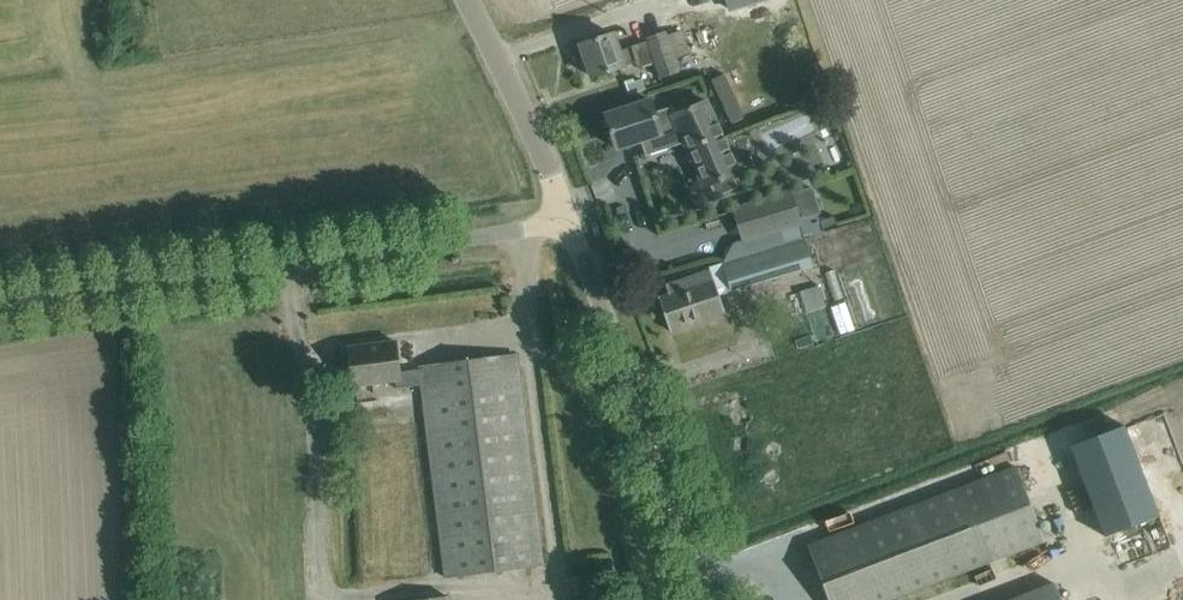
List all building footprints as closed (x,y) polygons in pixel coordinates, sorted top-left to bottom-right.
[(735,14),(769,3),(768,0),(730,0),(735,14)] [(651,38),(652,42),(638,47),(647,69),(660,64),(666,79),(683,73),(678,59),(691,55),(682,31),(669,36),(667,32),(651,38)] [(593,77),(615,69),(640,61),(635,47),(621,52),(615,32),(581,43),(593,77)] [(725,74),(711,80),(732,125),(745,119),(725,74)] [(657,112),(652,100),(628,107),(605,115),(607,119),(605,122),(607,128),(610,129),(616,148),(618,147),(623,162),(640,156),(638,149),(647,146),(649,153),(667,147),(664,141),(682,135),(705,186),(711,184),(716,196),(737,187),(733,174),(741,171),(712,101),(679,114),(678,110),(669,114),(667,109),(657,112)] [(791,194),(804,235),(823,229),(823,227),(836,223),(834,216),(821,220),(819,214),(821,213),(812,187),(791,194)] [(804,235),(723,262),(732,289),(813,262),(804,235)] [(671,331),(693,323),(727,312),(712,268),(666,284),(669,293),(659,297),(671,331)] [(348,347),(351,371),(352,379),(395,374),(396,384),(422,381),(446,572),(519,568),(543,565),(517,354),(419,366),(419,369),(400,372),(396,341),(348,347)] [(1124,425),(1071,445),(1105,536),(1159,516),(1124,425)] [(830,537),(808,545),(829,599),(887,599),(1044,540),(1015,465),(830,537)] [(1054,582),(1011,599),(1061,599),(1054,582)]
